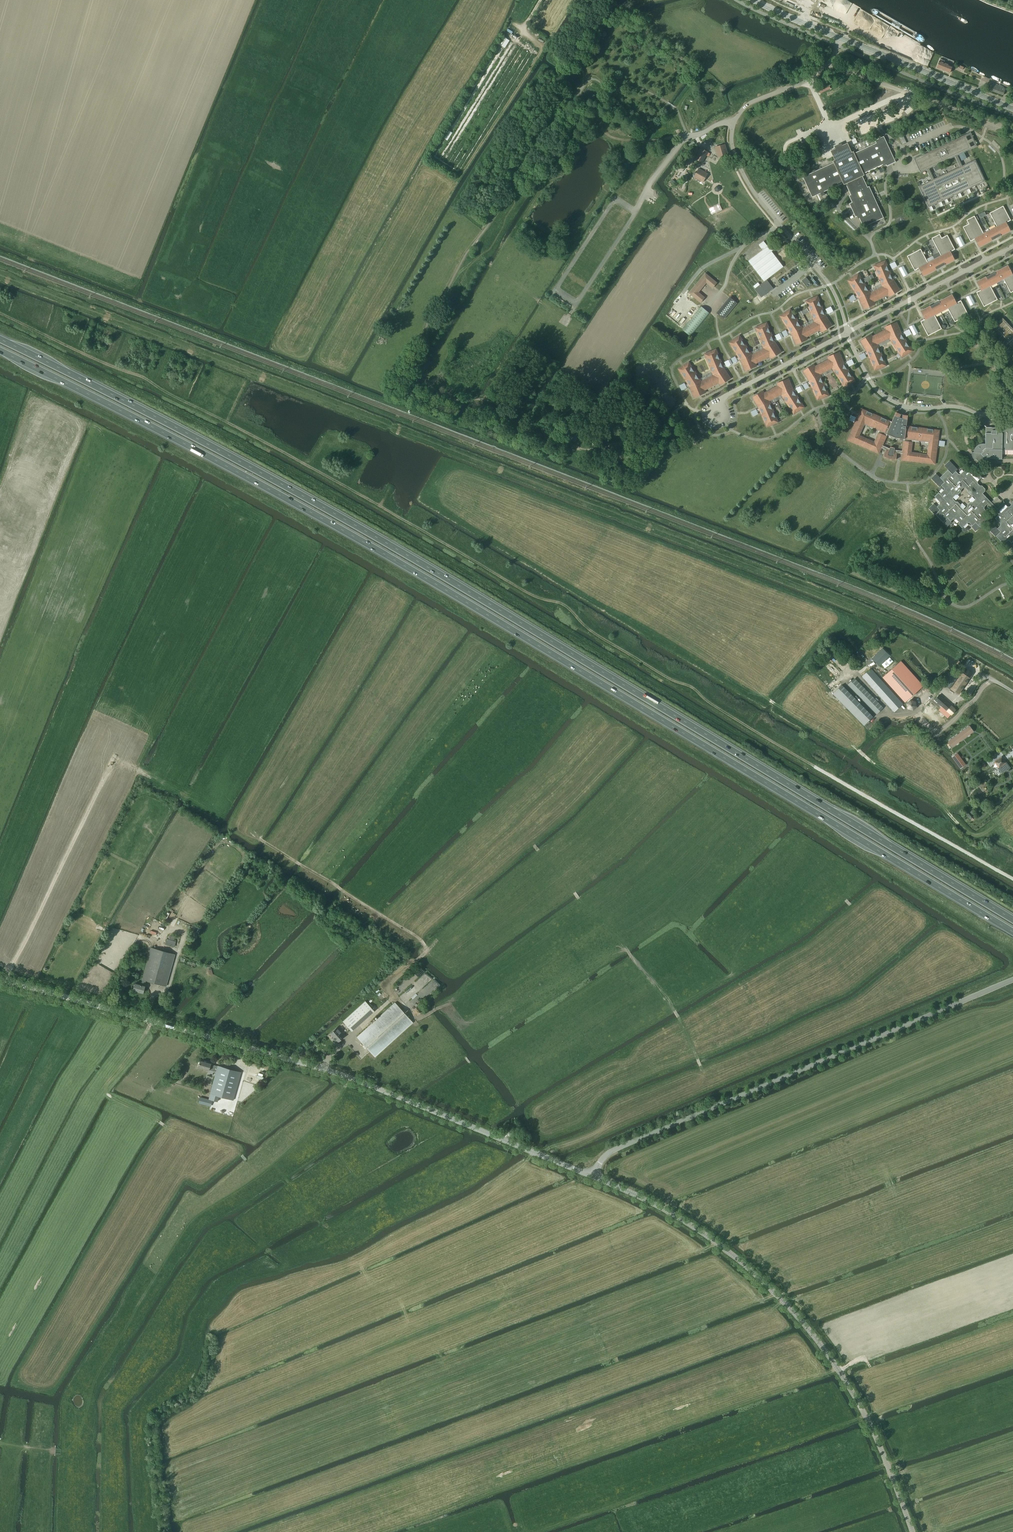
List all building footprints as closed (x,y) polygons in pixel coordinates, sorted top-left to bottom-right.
[(937,68),(950,73),(952,66),(944,63),(945,61),(940,59),(937,68)] [(986,89),(1003,95),(1005,90),(1002,86),(989,81),(986,89)] [(967,142),(964,136),(964,135),(933,149),(913,159),(916,165),(920,164),(923,171),(927,170),(929,175),(931,180),(918,186),(921,193),(925,201),(928,208),(935,204),(943,201),(951,197),(957,194),(985,181),(982,174),(978,166),(975,160),(962,166),(960,161),(957,155),(964,152),(960,145),(967,142)] [(813,172),(803,177),(812,197),(821,193),(822,195),(825,194),(824,192),(843,183),(844,185),(846,184),(851,195),(849,196),(852,202),(849,203),(855,217),(857,216),(858,216),(859,218),(863,227),(884,218),(869,186),(868,187),(862,176),(864,175),(863,174),(882,165),(885,163),(887,166),(891,164),(896,162),(885,139),(884,136),(875,140),(876,143),(867,147),(856,152),(854,153),(853,152),(852,152),(847,143),(844,144),(842,145),(836,149),(833,150),(831,151),(830,151),(833,157),(835,160),(833,161),(834,163),(813,172)] [(725,144),(717,147),(720,157),(728,155),(725,144)] [(697,160),(702,163),(708,152),(701,148),(695,158),(697,160)] [(707,175),(698,170),(694,177),(703,182),(707,175)] [(722,202),(708,209),(711,214),(725,208),(722,202)] [(969,224),(963,227),(970,241),(975,239),(979,246),(992,240),(1001,235),(1010,231),(1006,223),(1006,222),(1011,220),(1003,206),(990,213),(997,226),(997,227),(990,230),(984,234),(983,233),(977,221),(975,217),(974,216),(967,220),(969,224)] [(921,249),(907,256),(915,270),(920,268),(924,276),(954,260),(950,252),(955,249),(947,235),(942,238),(940,234),(932,238),(941,256),(928,263),(921,249)] [(764,281),(783,266),(775,255),(772,251),(773,250),(771,247),(770,249),(764,241),(759,245),(763,250),(748,261),(764,281)] [(866,308),(875,304),(874,302),(878,300),(884,296),(888,294),(889,297),(897,291),(895,289),(898,287),(893,280),(889,270),(885,261),(881,262),(874,265),(874,266),(882,286),(883,287),(870,293),(870,292),(859,274),(858,273),(851,278),(848,280),(859,298),(859,299),(862,306),(865,305),(866,308)] [(977,282),(981,290),(976,292),(984,307),(997,300),(990,285),(1003,279),(1010,292),(1012,291),(1012,273),(1012,274),(1007,266),(977,282)] [(717,282),(705,273),(689,293),(700,303),(704,299),(700,295),(698,295),(696,294),(696,292),(706,280),(708,280),(709,282),(710,283),(714,286),(717,282)] [(806,277),(802,280),(808,288),(812,284),(806,277)] [(755,289),(761,297),(773,288),(767,280),(755,289)] [(952,295),(921,311),(925,319),(921,321),(928,336),(942,329),(934,315),(947,308),(955,322),(968,315),(961,300),(956,303),(952,295)] [(806,302),(814,321),(815,322),(803,329),(802,327),(791,310),(790,309),(784,313),(780,316),(791,333),(792,335),(794,341),(797,340),(798,343),(807,339),(806,337),(810,335),(816,332),(820,330),(821,332),(829,327),(828,324),(830,323),(826,316),(826,315),(818,296),(811,298),(806,301),(806,302)] [(737,303),(731,298),(718,314),(724,319),(737,303)] [(682,329),(691,336),(709,313),(707,311),(704,309),(701,306),(700,308),(682,329)] [(993,327),(1005,339),(1005,341),(1002,344),(1005,348),(1002,351),(1006,354),(1008,354),(1012,359),(1012,328),(1003,318),(993,327)] [(755,328),(764,348),(764,349),(752,355),(751,354),(740,336),(740,335),(733,340),(729,342),(740,360),(741,361),(744,368),(746,367),(748,370),(756,366),(755,364),(759,362),(766,358),(769,356),(771,359),(779,353),(777,351),(779,349),(776,343),(775,342),(767,322),(763,324),(755,327),(755,328)] [(901,333),(898,325),(895,326),(894,323),(885,327),(886,329),(872,337),(871,334),(863,339),(865,342),(862,344),(867,351),(875,370),(879,369),(880,368),(886,366),(886,365),(878,345),(877,344),(890,338),(890,339),(901,357),(902,357),(909,353),(912,351),(901,333)] [(725,370),(724,368),(716,349),(712,351),(704,354),(705,355),(713,374),(713,375),(701,382),(701,380),(689,362),(682,366),(678,369),(690,386),(690,388),(693,394),(696,393),(697,396),(706,392),(705,390),(708,388),(715,385),(718,383),(720,385),(728,380),(726,377),(729,376),(725,370)] [(844,363),(840,355),(838,356),(836,353),(828,357),(829,359),(815,367),(813,364),(808,368),(805,369),(807,372),(805,374),(809,381),(817,400),(823,398),(829,396),(829,395),(820,375),(820,374),(832,368),(833,369),(844,387),(850,384),(855,381),(844,363)] [(759,408),(767,427),(771,425),(778,422),(778,421),(770,402),(769,401),(781,394),(782,395),(793,413),(794,414),(800,410),(804,407),(793,390),(790,381),(787,383),(786,380),(777,383),(778,386),(764,393),(763,391),(755,396),(756,399),(754,400),(758,407),(759,408)] [(908,415),(903,415),(901,415),(901,414),(896,412),(892,422),(861,409),(859,414),(848,440),(879,453),(881,448),(883,449),(886,450),(883,456),(889,459),(896,460),(897,453),(900,453),(902,453),(901,460),(935,464),(938,437),(939,430),(906,426),(908,415)] [(971,452),(971,453),(972,454),(972,455),(972,456),(973,457),(974,458),(974,459),(975,459),(976,459),(981,464),(986,460),(989,460),(989,458),(1002,458),(1002,450),(1012,450),(1012,426),(1004,425),(1002,425),(1002,427),(992,427),(986,427),(985,437),(985,439),(985,443),(982,443),(981,443),(980,443),(979,444),(978,444),(977,445),(976,445),(976,446),(975,447),(975,448),(974,449),(974,450),(974,451),(974,452),(974,453),(972,453),(972,452),(971,452)] [(1012,502),(1012,504),(1009,507),(1007,506),(1006,505),(1003,503),(997,509),(994,505),(983,493),(985,491),(985,489),(982,486),(980,485),(977,483),(978,481),(981,477),(975,470),(971,474),(970,473),(966,469),(963,471),(960,474),(958,474),(956,471),(958,469),(949,461),(944,466),(948,470),(940,477),(936,473),(931,478),(939,487),(941,485),(944,488),(944,490),(940,494),(939,492),(934,496),(940,502),(940,504),(937,507),(934,503),(928,508),(935,515),(935,514),(943,522),(947,527),(952,522),(951,521),(954,518),(956,519),(959,522),(958,524),(962,528),(968,523),(970,523),(972,526),(971,527),(976,531),(980,527),(988,519),(984,515),(987,512),(984,509),(984,507),(988,503),(996,511),(997,512),(999,514),(995,518),(1000,524),(1000,526),(997,528),(994,525),(991,528),(989,530),(991,532),(995,537),(996,536),(1004,544),(1008,548),(1012,544),(1011,543),(1012,541),(1012,501),(1012,502)] [(999,498),(993,504),(997,508),(1003,503),(999,498)] [(883,648),(872,659),(879,665),(889,655),(883,648)] [(901,661),(883,677),(905,702),(923,686),(901,661)] [(903,704),(871,668),(862,676),(894,712),(903,704)] [(962,673),(953,687),(960,692),(970,678),(973,673),(965,668),(962,673)] [(945,685),(950,688),(959,675),(954,672),(945,685)] [(848,685),(876,713),(883,707),(855,678),(848,685)] [(842,685),(833,694),(834,694),(864,725),(873,717),(842,685)] [(951,714),(956,710),(939,695),(935,700),(942,706),(939,710),(948,718),(951,714)] [(907,703),(908,708),(913,710),(916,706),(915,701),(910,700),(907,703)] [(969,726),(949,741),(952,747),(973,731),(969,726)] [(957,753),(954,756),(962,767),(965,764),(957,753)] [(1002,757),(994,762),(998,767),(999,768),(998,768),(1002,773),(1007,769),(1007,770),(1010,768),(1006,762),(1002,757)] [(166,939),(164,945),(174,947),(175,942),(166,939)] [(133,990),(143,993),(145,986),(144,986),(146,980),(166,986),(175,954),(151,948),(142,979),(141,985),(135,983),(133,990)] [(343,1021),(351,1030),(373,1010),(365,1001),(343,1021)] [(357,1037),(375,1057),(413,1023),(395,1003),(357,1037)] [(337,1027),(330,1033),(335,1039),(334,1040),(336,1043),(344,1036),(337,1029),(338,1028),(337,1027)] [(209,1070),(216,1072),(210,1094),(233,1100),(241,1072),(218,1066),(210,1064),(210,1063),(200,1060),(198,1067),(209,1070)] [(212,1100),(200,1097),(199,1103),(210,1107),(212,1100)]
